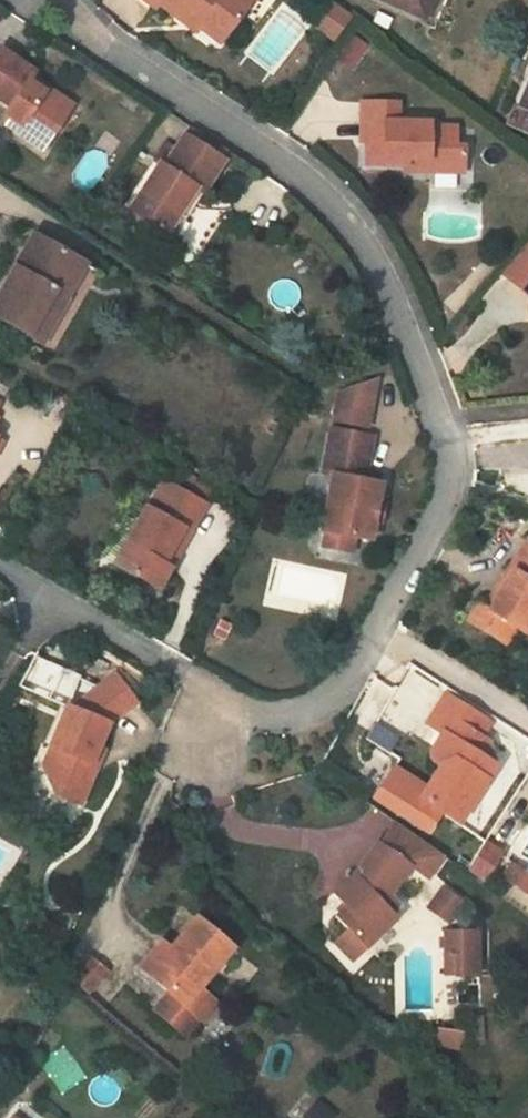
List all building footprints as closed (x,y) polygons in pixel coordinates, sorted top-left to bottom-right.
[(252,0),(251,0),(142,0),(155,10),(159,5),(173,16),(180,8),(204,26),(222,40),(252,0)] [(418,15),(424,0),(383,0),(418,15)] [(432,0),(424,0),(418,15),(424,18),(432,0)] [(314,29),(332,40),(349,15),(331,3),(314,29)] [(180,8),(173,16),(197,34),(200,31),(204,26),(180,8)] [(222,40),(204,26),(200,31),(219,44),(222,40)] [(3,117),(17,125),(12,132),(43,152),(61,126),(51,120),(63,102),(46,91),(42,96),(27,86),(34,75),(0,52),(0,104),(8,109),(3,117)] [(519,107),(527,111),(527,86),(519,107)] [(72,109),(63,102),(51,120),(61,126),(72,109)] [(366,168),(405,170),(405,162),(427,164),(427,176),(463,178),(464,152),(454,152),(455,131),(427,130),(427,123),(406,123),(406,125),(397,125),(397,107),(363,105),(361,145),(368,146),(366,168)] [(12,132),(17,125),(3,117),(0,121),(0,125),(12,132)] [(192,129),(185,139),(218,160),(224,151),(192,129)] [(465,132),(455,131),(454,152),(464,152),(465,132)] [(218,160),(185,139),(183,138),(175,151),(163,170),(158,167),(127,215),(164,238),(178,216),(189,198),(197,203),(222,162),(218,160)] [(153,164),(158,167),(163,170),(175,151),(165,145),(153,164)] [(405,176),(427,176),(427,164),(405,162),(405,170),(405,176)] [(189,198),(178,216),(186,221),(197,203),(189,198)] [(33,236),(0,293),(0,320),(33,337),(59,293),(67,298),(86,266),(33,236)] [(527,279),(527,244),(501,277),(518,291),(527,279)] [(518,291),(527,299),(527,279),(518,291)] [(42,342),(67,298),(59,293),(33,337),(42,342)] [(380,348),(374,332),(363,336),(368,352),(380,348)] [(378,383),(341,395),(335,423),(368,430),(378,383)] [(366,485),(375,440),(333,431),(324,476),(334,478),(329,499),(322,534),(328,536),(355,541),(370,544),(374,523),(377,509),(382,489),(366,485)] [(334,478),(324,476),(320,497),(329,499),(334,478)] [(144,512),(141,511),(109,567),(155,593),(167,571),(160,566),(179,532),(187,536),(204,506),(160,482),(144,512)] [(141,511),(130,505),(98,561),(109,567),(141,511)] [(387,511),(377,509),(374,523),(384,525),(387,511)] [(167,571),(187,536),(179,532),(160,566),(167,571)] [(355,541),(328,536),(325,549),(352,555),(355,541)] [(515,576),(522,579),(497,617),(491,613),(480,605),(468,623),(510,650),(520,633),(525,635),(527,631),(527,546),(510,573),(515,576)] [(515,576),(491,613),(497,617),(522,579),(515,576)] [(233,627),(222,622),(214,636),(226,642),(233,627)] [(70,705),(51,745),(63,751),(57,766),(52,775),(57,797),(79,807),(98,766),(91,763),(97,749),(109,725),(137,704),(116,677),(75,707),(70,705)] [(429,726),(442,735),(448,739),(444,745),(435,746),(430,754),(429,759),(431,762),(442,769),(420,802),(387,781),(370,806),(396,824),(421,841),(439,814),(442,816),(456,797),(471,806),(488,780),(473,771),(481,759),(489,746),(480,740),(490,724),(447,697),(429,726)] [(442,735),(435,746),(444,745),(448,739),(442,735)] [(45,760),(57,766),(63,751),(51,745),(45,760)] [(104,752),(97,749),(91,763),(98,766),(104,752)] [(495,769),(481,759),(473,771),(488,780),(495,769)] [(457,826),(471,806),(456,797),(442,816),(457,826)] [(334,896),(342,905),(346,909),(340,915),(337,919),(349,931),(335,946),(353,963),(396,921),(382,907),(397,889),(410,870),(426,881),(444,857),(421,841),(396,824),(380,847),(377,845),(354,876),(334,896)] [(503,880),(527,897),(527,878),(512,867),(503,880)] [(424,911),(450,926),(464,902),(438,887),(424,911)] [(336,910),(340,915),(346,909),(342,905),(336,910)] [(196,919),(170,951),(172,954),(151,979),(167,994),(153,1012),(183,1037),(198,1022),(203,1025),(218,1007),(199,990),(232,950),(196,919)] [(444,931),(444,954),(457,954),(456,977),(476,978),(478,932),(444,931)] [(140,970),(151,979),(172,954),(170,951),(161,944),(140,970)] [(444,977),(456,977),(457,954),(444,954),(444,977)] [(89,962),(72,983),(89,997),(106,976),(89,962)] [(480,1019),(466,1018),(464,1042),(479,1044),(480,1019)]
